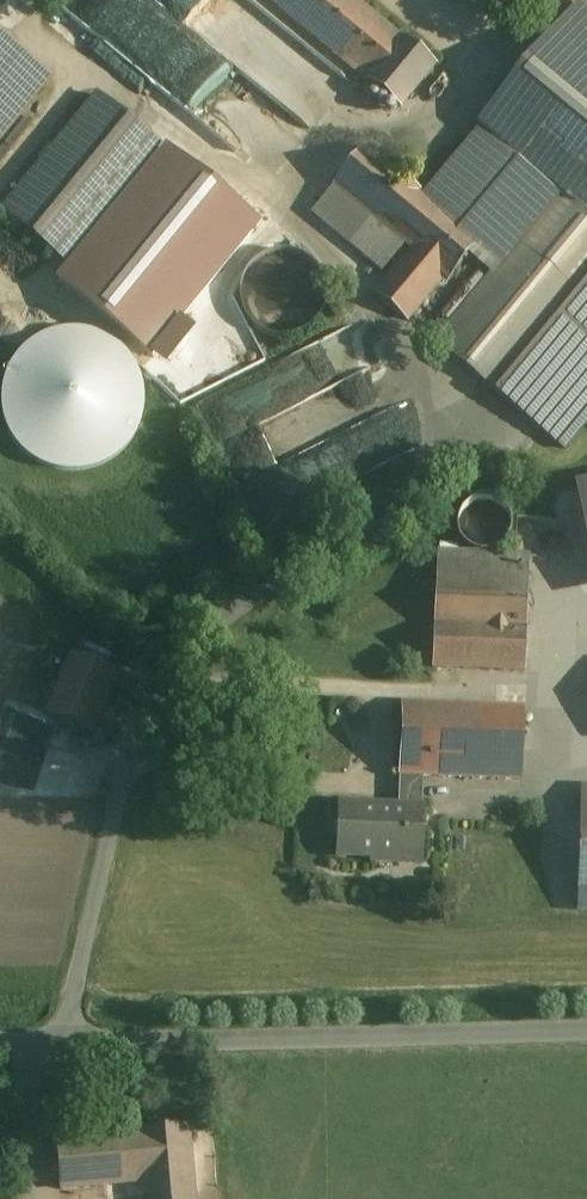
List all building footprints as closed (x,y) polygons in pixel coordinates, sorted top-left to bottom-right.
[(278,37),(228,0),(95,0),(80,21),(154,75),(188,29),(250,75),(278,37)] [(355,0),(269,0),(399,108),(434,66),(355,0)] [(528,82),(586,131),(586,11),(528,82)] [(0,41),(0,132),(45,77),(0,41)] [(523,77),(477,131),(518,165),(540,184),(533,193),(554,212),(562,203),(576,214),(586,201),(586,131),(528,82),(523,77)] [(159,148),(95,96),(0,213),(63,265),(159,148)] [(433,204),(367,148),(317,210),(389,269),(372,295),(404,323),(442,279),(446,282),(469,253),(477,243),(463,231),(479,212),(518,165),(477,131),(465,145),(476,154),(433,204)] [(551,272),(586,229),(586,201),(576,214),(562,203),(554,212),(533,193),(540,184),(518,165),(479,212),(517,244),(551,272)] [(238,190),(162,283),(196,310),(271,217),(238,190)] [(517,244),(479,212),(463,231),(477,243),(469,253),(493,273),(517,244)] [(496,395),(550,443),(586,399),(586,229),(551,272),(578,295),(496,395)] [(493,273),(435,344),(496,395),(578,295),(551,272),(517,244),(493,273)] [(252,304),(317,319),(329,265),(265,250),(252,304)] [(145,417),(146,392),(138,369),(123,350),(103,336),(79,330),(55,333),(33,343),(15,360),(4,382),(1,406),(7,430),(18,449),(36,464),(57,473),(80,475),(102,469),(122,457),(136,439),(145,417)] [(259,527),(387,465),(366,423),(239,485),(259,527)] [(527,558),(436,554),(435,585),(526,589),(527,558)] [(526,589),(435,585),(431,669),(522,673),(526,589)] [(115,675),(71,656),(46,715),(90,734),(115,675)] [(521,709),(401,705),(398,777),(422,778),(518,782),(521,709)] [(422,778),(398,777),(397,808),(420,809),(422,778)] [(581,791),(577,910),(586,911),(586,791),(581,791)] [(397,808),(338,805),(336,857),(370,858),(370,863),(396,864),(397,859),(418,860),(418,865),(420,865),(423,809),(420,809),(397,808)] [(138,1133),(139,1135),(55,1143),(59,1189),(143,1182),(144,1198),(192,1198),(186,1128),(138,1133)]
